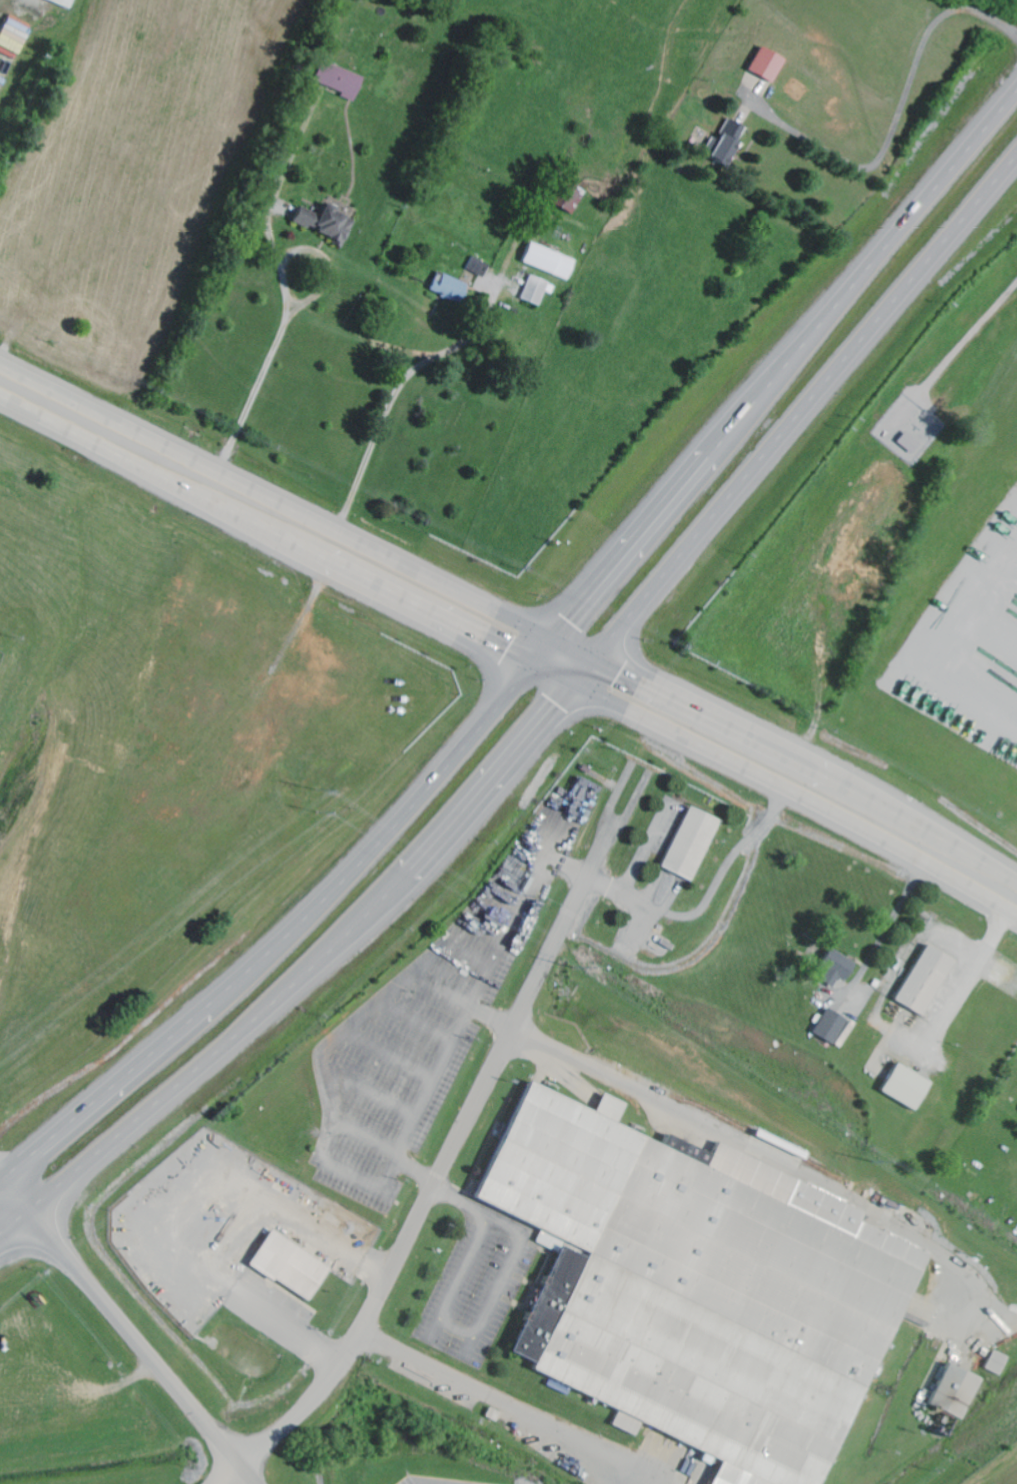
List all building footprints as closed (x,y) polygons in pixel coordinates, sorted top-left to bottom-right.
[(73,8),(76,0),(50,0),(73,8)] [(32,26),(9,15),(0,32),(0,53),(15,61),(32,26)] [(771,84),(784,61),(761,47),(748,71),(771,84)] [(364,78),(321,62),(313,82),(343,93),(341,98),(354,103),(364,78)] [(738,143),(745,128),(728,120),(710,159),(729,169),(741,144),(738,143)] [(558,209),(575,217),(586,192),(570,185),(558,209)] [(355,220),(327,209),(326,211),(321,210),(319,216),(299,208),(292,223),(309,230),(309,231),(345,245),(355,220)] [(569,280),(575,258),(528,245),(522,266),(569,280)] [(467,285),(436,273),(429,292),(459,304),(467,285)] [(545,293),(552,295),(556,286),(530,276),(521,300),(539,307),(545,293)] [(911,455),(922,445),(908,431),(897,442),(911,455)] [(661,870),(691,883),(718,821),(688,808),(661,870)] [(895,1003),(924,1019),(955,962),(926,946),(895,1003)] [(827,973),(821,983),(833,990),(839,979),(846,983),(856,964),(830,950),(820,969),(827,973)] [(835,1046),(846,1020),(825,1011),(813,1037),(835,1046)] [(914,1113),(930,1084),(896,1065),(880,1093),(914,1113)] [(860,1224),(866,1207),(715,1147),(712,1154),(666,1135),(663,1144),(617,1126),(626,1104),(603,1094),(596,1111),(525,1082),(476,1201),(542,1228),(536,1243),(554,1250),(512,1354),(534,1363),(530,1372),(619,1408),(611,1426),(636,1436),(640,1426),(720,1458),(709,1483),(825,1483),(920,1249),(860,1224)] [(329,1269),(270,1231),(248,1265),(307,1303),(329,1269)] [(1008,1357),(992,1351),(986,1370),(1001,1376),(1008,1357)] [(979,1377),(946,1364),(929,1407),(962,1420),(979,1377)]
